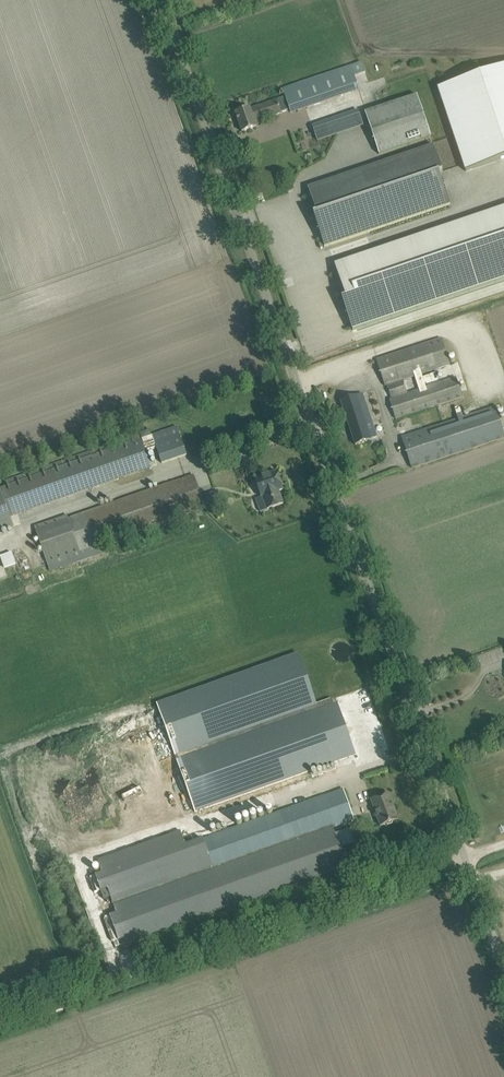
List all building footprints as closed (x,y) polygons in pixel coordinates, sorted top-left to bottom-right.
[(282,89),(284,97),(289,110),(290,114),(359,90),(355,77),(366,74),(362,62),(351,66),(282,89)] [(438,88),(466,172),(503,159),(503,66),(438,88)] [(380,155),(432,136),(417,95),(365,113),(380,155)] [(289,110),(284,97),(236,113),(242,132),(257,127),(255,122),(282,113),(281,112),(289,110)] [(311,125),(316,141),(363,125),(357,109),(311,125)] [(308,190),(317,214),(314,215),(325,248),(451,205),(431,147),(308,190)] [(335,265),(336,264),(335,265),(346,298),(342,299),(353,331),(503,279),(503,210),(336,267),(335,265)] [(458,320),(461,328),(477,322),(474,314),(458,320)] [(441,339),(428,343),(377,360),(385,386),(387,385),(392,398),(389,399),(395,420),(463,397),(451,364),(450,365),(441,339)] [(341,401),(347,420),(356,445),(371,440),(371,439),(377,437),(363,394),(341,401)] [(448,409),(449,415),(467,411),(465,405),(448,409)] [(495,407),(401,437),(412,468),(503,438),(503,433),(495,407)] [(177,426),(151,434),(160,463),(186,455),(177,426)] [(0,488),(0,532),(13,527),(10,517),(151,468),(141,439),(0,488)] [(283,490),(277,472),(267,476),(255,480),(261,497),(263,497),(268,510),(283,504),(279,491),(283,490)] [(50,572),(100,554),(109,551),(106,543),(205,508),(206,510),(224,504),(221,495),(217,496),(215,492),(201,497),(194,475),(36,531),(50,572)] [(11,553),(1,556),(5,568),(15,565),(11,553)] [(294,661),(158,710),(197,819),(328,771),(353,762),(343,732),(333,705),(313,712),(294,661)] [(101,890),(104,900),(111,897),(117,913),(105,918),(105,919),(104,919),(112,941),(113,941),(114,942),(125,938),(128,946),(348,868),(333,827),(354,820),(344,789),(203,839),(209,855),(202,858),(206,869),(195,872),(181,831),(98,861),(102,873),(90,877),(91,879),(90,879),(95,893),(101,890)] [(389,794),(384,796),(372,800),(381,826),(399,820),(389,794)]
